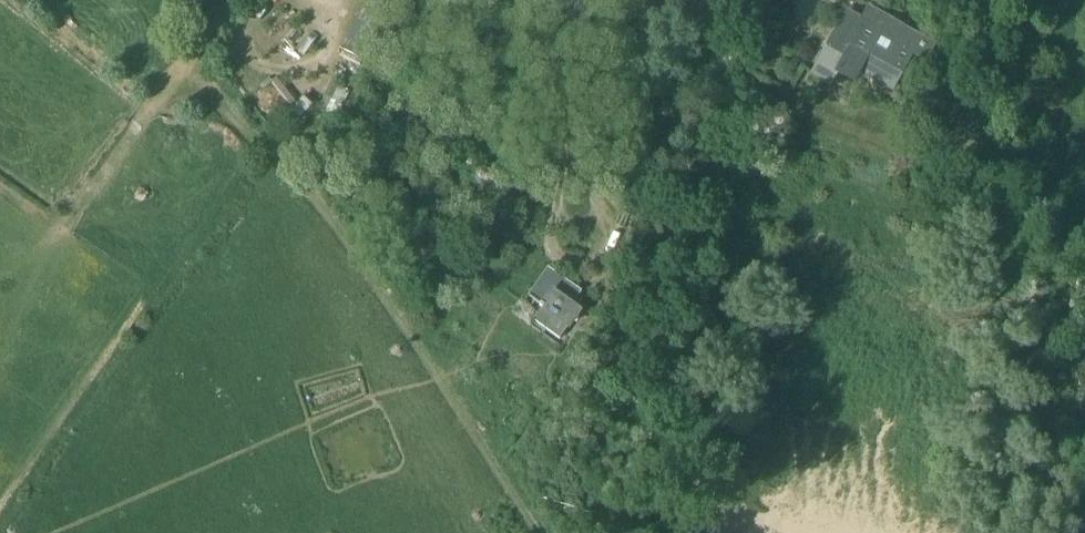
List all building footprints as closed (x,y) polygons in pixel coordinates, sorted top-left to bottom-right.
[(892,91),(914,53),(907,49),(914,36),(891,24),(884,36),(846,14),(812,75),(830,85),(836,74),(853,83),(859,72),(892,91)] [(347,95),(334,88),(322,109),(336,116),(347,95)] [(550,269),(530,297),(544,307),(535,320),(560,338),(567,328),(570,330),(584,312),(574,304),(582,292),(550,269)]
